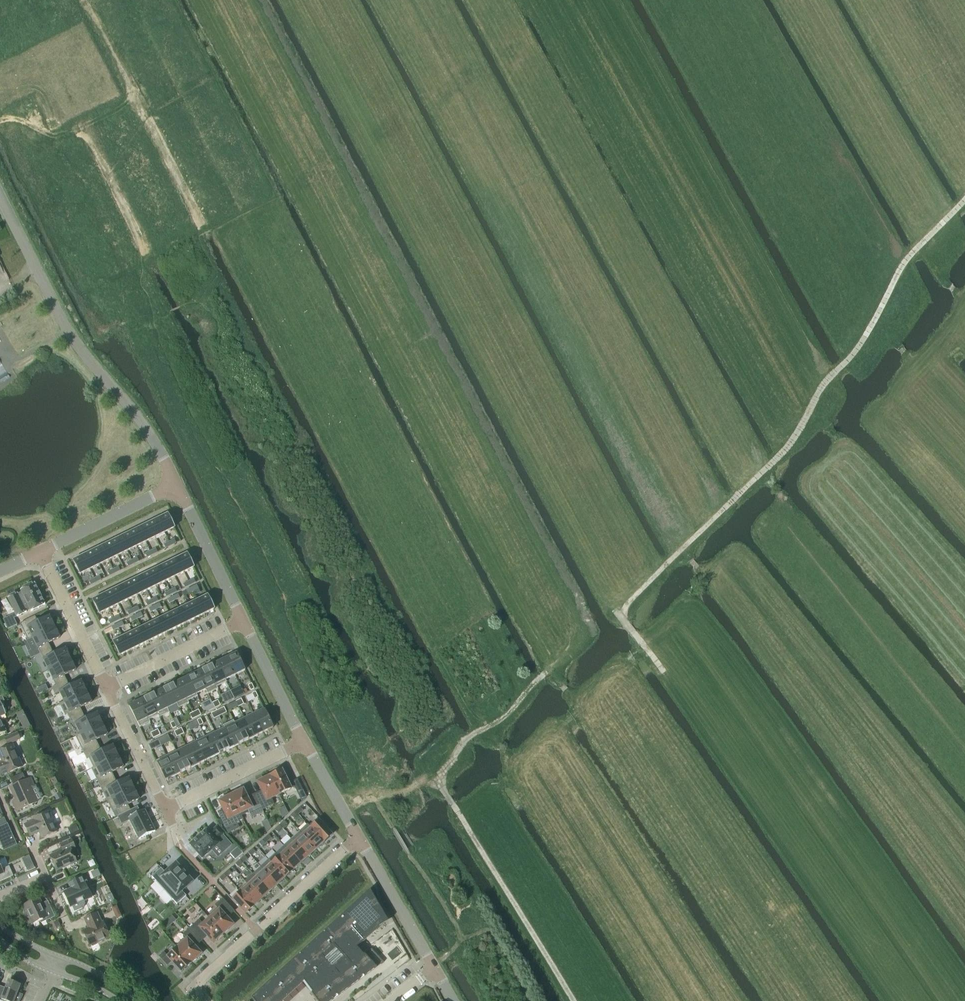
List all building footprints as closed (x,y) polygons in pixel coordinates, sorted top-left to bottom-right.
[(167,514),(158,519),(164,533),(174,528),(167,514)] [(164,533),(158,519),(148,524),(155,538),(164,533)] [(155,538),(148,524),(139,528),(146,542),(155,538)] [(146,542),(139,528),(130,533),(136,547),(146,542)] [(136,547),(130,533),(120,537),(127,551),(136,547)] [(127,551),(120,537),(111,542),(118,556),(127,551)] [(118,556),(111,542),(102,547),(108,560),(118,556)] [(108,560),(102,547),(92,551),(99,565),(108,560)] [(99,565),(92,551),(83,556),(90,570),(99,565)] [(187,554),(177,559),(184,573),(194,568),(187,554)] [(90,570),(83,556),(73,561),(80,574),(90,570)] [(184,573),(177,559),(168,563),(175,577),(184,573)] [(175,577),(168,563),(158,568),(165,582),(175,577)] [(165,582),(158,568),(149,572),(156,586),(165,582)] [(156,586),(149,572),(140,577),(147,591),(156,586)] [(147,591),(140,577),(130,582),(137,595),(147,591)] [(137,595),(130,582),(121,586),(128,600),(137,595)] [(35,583),(20,590),(21,591),(21,590),(22,593),(18,595),(17,594),(18,594),(17,593),(8,598),(8,599),(8,598),(17,616),(17,617),(27,612),(26,611),(26,612),(25,610),(29,607),(31,611),(31,612),(45,605),(45,604),(44,604),(35,584),(35,583)] [(128,600),(121,586),(112,591),(119,605),(128,600)] [(119,605),(112,591),(102,595),(109,609),(119,605)] [(109,609),(102,595),(93,600),(100,614),(109,609)] [(214,609),(207,596),(197,600),(204,614),(214,609)] [(204,614),(197,600),(188,605),(195,619),(204,614)] [(195,619),(188,605),(179,609),(186,623),(195,619)] [(186,623),(179,609),(170,614),(176,628),(186,623)] [(176,628),(170,614),(160,619),(167,633),(176,628)] [(28,620),(20,624),(28,640),(32,638),(55,627),(49,616),(38,622),(35,616),(28,620)] [(17,625),(14,619),(5,624),(8,629),(17,625)] [(167,633),(160,619),(151,623),(158,637),(167,633)] [(158,637),(151,623),(142,628),(148,642),(158,637)] [(28,640),(27,641),(31,651),(34,657),(40,654),(51,649),(48,643),(60,637),(55,627),(32,638),(28,640)] [(148,642),(142,628),(132,632),(139,646),(148,642)] [(139,646),(132,632),(123,637),(130,651),(139,646)] [(130,651),(123,637),(113,642),(120,656),(130,651)] [(42,658),(36,661),(42,673),(48,670),(70,659),(65,648),(54,654),(51,649),(40,654),(42,658)] [(245,670),(236,653),(226,658),(235,675),(245,670)] [(235,675),(226,658),(217,663),(226,682),(227,682),(226,680),(227,679),(235,675)] [(70,659),(48,670),(49,672),(56,686),(67,681),(64,675),(76,670),(70,659)] [(226,682),(217,663),(207,667),(217,689),(218,689),(217,687),(226,682)] [(217,689),(207,667),(197,672),(208,694),(217,689)] [(208,694),(197,672),(188,677),(197,696),(198,696),(196,694),(205,690),(207,694),(208,694)] [(197,696),(188,677),(178,682),(188,703),(189,703),(188,701),(192,699),(197,696)] [(56,686),(52,688),(55,694),(59,692),(64,702),(86,691),(81,681),(69,686),(67,681),(56,686)] [(188,703),(178,682),(168,687),(179,708),(188,703)] [(179,708),(168,687),(158,691),(169,713),(178,708),(179,708)] [(64,702),(59,704),(65,715),(67,714),(70,720),(72,719),(72,718),(83,713),(80,708),(92,702),(86,691),(64,702)] [(169,713),(158,691),(149,696),(159,718),(169,713)] [(159,718),(149,696),(139,701),(150,722),(149,720),(156,717),(158,716),(159,718)] [(218,700),(212,703),(215,708),(220,706),(218,700)] [(150,722),(139,701),(129,706),(140,727),(150,722)] [(236,701),(226,706),(229,711),(234,708),(238,706),(236,701)] [(227,713),(224,707),(216,711),(219,716),(227,713)] [(263,732),(273,728),(264,708),(254,713),(263,732)] [(198,710),(193,712),(196,718),(201,715),(198,710)] [(219,716),(216,711),(211,713),(214,719),(219,716)] [(83,713),(72,718),(72,719),(80,734),(102,724),(97,713),(85,719),(83,713)] [(244,718),(253,737),(263,732),(254,713),(244,718)] [(24,730),(31,726),(27,718),(20,722),(24,730)] [(253,737),(244,718),(234,722),(233,720),(244,742),(253,737)] [(200,726),(197,720),(192,723),(194,728),(200,726)] [(234,747),(244,742),(233,720),(223,725),(234,747)] [(80,734),(75,736),(83,753),(98,745),(96,740),(107,734),(102,724),(80,734)] [(234,747),(223,725),(224,727),(215,732),(224,751),(234,747)] [(215,756),(224,751),(215,732),(205,737),(215,756)] [(8,744),(20,739),(18,733),(6,739),(8,744)] [(195,741),(205,761),(215,756),(205,737),(195,741)] [(205,761),(195,741),(186,746),(195,766),(205,761)] [(23,767),(13,745),(0,751),(0,755),(3,762),(0,764),(0,769),(3,775),(8,772),(8,773),(23,767)] [(98,745),(83,753),(86,759),(89,758),(93,767),(94,768),(118,756),(113,745),(101,751),(98,745)] [(186,771),(195,766),(186,746),(176,751),(186,771)] [(166,756),(176,775),(186,771),(176,751),(166,756)] [(93,767),(91,769),(99,785),(114,778),(112,772),(123,767),(118,756),(94,768),(93,767)] [(166,780),(176,775),(166,756),(156,761),(166,780)] [(288,783),(282,770),(270,776),(279,795),(294,787),(297,793),(303,790),(297,779),(288,783)] [(23,773),(10,779),(14,786),(11,787),(17,800),(13,802),(17,811),(37,802),(36,801),(41,798),(37,788),(31,790),(30,788),(34,786),(31,778),(26,780),(23,773)] [(257,782),(263,793),(255,796),(262,810),(274,804),(271,798),(279,795),(270,776),(257,782)] [(114,778),(99,785),(107,801),(134,788),(129,778),(117,783),(114,778)] [(134,788),(107,801),(113,812),(117,810),(119,815),(130,810),(128,805),(139,799),(134,788)] [(248,800),(243,789),(231,795),(243,819),(241,816),(249,812),(251,818),(263,812),(262,810),(255,796),(248,800)] [(219,801),(224,812),(218,814),(225,828),(243,819),(231,795),(219,801)] [(119,815),(117,816),(119,820),(125,817),(126,820),(129,818),(130,820),(139,839),(155,831),(145,810),(140,812),(137,806),(130,810),(119,815)] [(43,838),(57,831),(48,812),(34,818),(35,820),(25,825),(30,836),(40,831),(43,838)] [(309,826),(324,842),(332,835),(317,819),(309,826)] [(267,820),(261,822),(266,832),(271,828),(267,820)] [(7,824),(0,827),(0,842),(4,851),(17,845),(7,824)] [(307,824),(299,831),(303,835),(316,849),(324,842),(309,826),(307,824)] [(76,825),(70,828),(72,833),(79,830),(76,825)] [(217,828),(216,827),(216,828),(209,834),(207,831),(206,830),(206,831),(200,836),(196,839),(191,845),(190,844),(190,845),(190,846),(202,858),(201,858),(202,859),(203,858),(218,844),(224,851),(231,845),(222,835),(223,834),(222,834),(217,828)] [(299,831),(292,838),(295,842),(308,856),(316,849),(303,835),(299,831)] [(292,838),(284,845),(287,849),(300,864),(308,856),(295,842),(292,838)] [(57,870),(77,862),(71,849),(76,848),(72,839),(61,844),(63,850),(50,856),(57,870)] [(284,845),(276,853),(279,856),(292,871),(300,864),(287,849),(284,845)] [(235,860),(243,853),(237,847),(236,848),(230,854),(235,860)] [(276,853),(268,860),(272,863),(285,878),(292,871),(279,856),(276,853)] [(268,860),(260,867),(264,870),(277,885),(285,878),(272,863),(268,860)] [(34,868),(32,862),(25,865),(27,871),(34,868)] [(14,875),(9,866),(3,869),(0,863),(0,875),(3,880),(14,875)] [(164,891),(184,872),(176,863),(165,873),(161,869),(152,877),(164,891)] [(253,874),(269,892),(277,885),(264,870),(260,867),(253,874)] [(193,882),(184,872),(164,891),(177,905),(187,896),(182,891),(193,882)] [(253,874),(245,881),(261,899),(269,892),(253,874)] [(84,904),(83,901),(92,897),(85,883),(88,882),(85,876),(73,881),(76,887),(64,892),(73,912),(83,908),(84,904)] [(246,883),(239,890),(253,906),(261,899),(245,881),(246,883)] [(240,892),(232,899),(245,914),(253,906),(239,890),(238,890),(240,892)] [(357,947),(387,920),(370,890),(248,1000),(282,1000),(303,982),(317,1000),(331,1000),(383,962),(371,949),(364,955),(357,947)] [(42,923),(56,917),(50,903),(44,906),(42,905),(39,898),(24,905),(27,911),(26,911),(25,914),(27,917),(29,918),(30,918),(33,923),(39,921),(40,922),(42,923)] [(215,905),(217,908),(207,917),(223,934),(233,925),(225,916),(232,909),(222,898),(215,905)] [(104,922),(102,923),(97,913),(85,918),(89,928),(83,931),(90,946),(91,945),(92,946),(97,944),(97,942),(110,937),(104,922)] [(203,924),(199,920),(189,928),(199,940),(205,934),(213,943),(223,934),(207,917),(209,919),(203,924)] [(183,934),(185,937),(176,946),(191,963),(201,954),(193,945),(199,940),(189,928),(183,934)] [(168,956),(164,952),(159,956),(167,965),(171,961),(181,972),(191,963),(176,946),(175,946),(177,948),(168,956)] [(13,981),(12,982),(9,981),(5,992),(0,990),(0,1000),(21,1000),(23,995),(18,993),(21,985),(19,985),(20,983),(13,981)]
